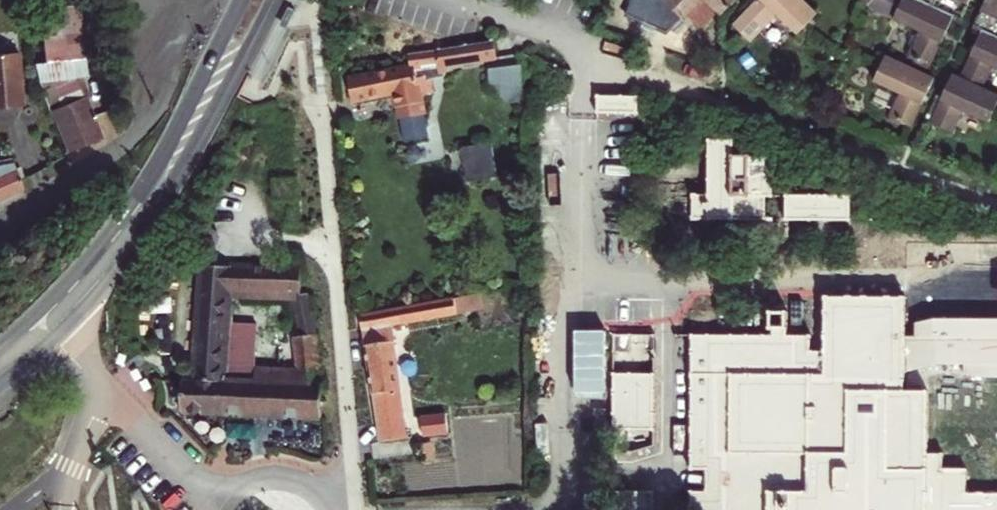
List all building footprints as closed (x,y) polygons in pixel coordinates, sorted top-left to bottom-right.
[(41,107),(47,105),(67,147),(94,134),(98,131),(80,90),(82,89),(74,0),(55,0),(56,12),(39,14),(41,48),(33,49),(41,107)] [(674,10),(684,0),(664,0),(674,10)] [(808,5),(803,0),(740,0),(733,8),(750,24),(765,8),(787,28),(808,5)] [(912,24),(902,48),(922,57),(946,7),(931,0),(864,0),(912,24)] [(946,7),(953,10),(958,0),(931,0),(946,7)] [(976,26),(983,29),(996,36),(996,0),(988,0),(976,26)] [(983,29),(961,78),(984,88),(994,67),(996,69),(996,36),(983,29)] [(405,58),(337,67),(339,86),(385,81),(388,96),(389,110),(413,107),(411,89),(424,87),(422,71),(435,69),(442,59),(492,52),(490,35),(404,48),(405,58)] [(926,69),(878,47),(865,75),(892,88),(881,109),(903,119),(926,69)] [(25,107),(21,53),(0,55),(0,109),(25,107)] [(518,103),(517,55),(489,55),(490,92),(502,103),(518,103)] [(961,78),(954,75),(932,124),(940,128),(954,134),(964,113),(990,124),(996,109),(996,95),(984,88),(961,78)] [(631,90),(589,90),(589,107),(631,107),(631,90)] [(703,132),(702,187),(701,213),(746,214),(746,208),(756,208),(757,194),(767,194),(768,155),(729,155),(729,133),(703,132)] [(474,138),(455,140),(457,170),(476,168),(474,138)] [(9,152),(0,154),(0,170),(12,163),(9,152)] [(0,170),(0,188),(22,183),(13,163),(12,163),(0,170)] [(687,213),(701,213),(702,187),(688,187),(687,213)] [(847,189),(781,188),(781,215),(846,216),(847,189)] [(217,287),(218,261),(197,260),(189,375),(177,374),(176,406),(277,409),(281,412),(283,409),(291,410),(295,413),(299,410),(317,409),(309,309),(299,285),(293,285),(293,264),(232,261),(231,288),(282,290),(294,328),(290,328),(287,380),(245,378),(246,347),(247,320),(223,319),(223,301),(216,301),(217,287)] [(231,288),(232,261),(218,261),(217,287),(231,288)] [(446,308),(443,293),(350,307),(363,386),(366,385),(373,433),(397,429),(380,319),(446,308)] [(796,312),(771,312),(771,336),(694,336),(692,474),(707,474),(707,492),(692,492),(692,509),(996,509),(996,494),(966,494),(966,470),(945,470),(945,454),(929,454),(929,393),(906,393),(906,374),(935,369),(962,368),(962,377),(980,380),(996,380),(996,319),(939,317),(917,321),(917,336),(907,335),(908,297),(827,296),(826,354),(817,353),(817,337),(796,337),(796,312)] [(650,370),(607,368),(607,428),(649,429),(650,370)] [(438,396),(408,401),(416,452),(447,448),(438,396)] [(606,487),(605,509),(646,509),(647,488),(606,487)]
